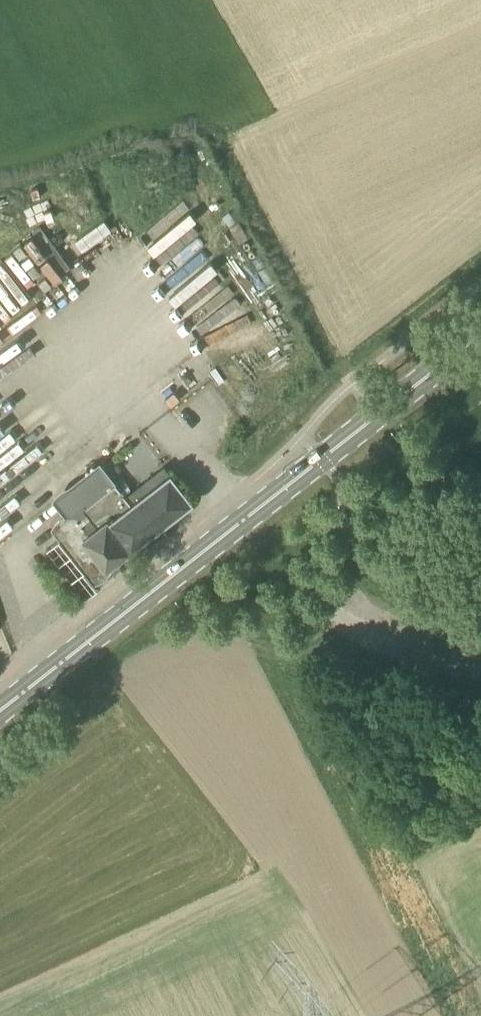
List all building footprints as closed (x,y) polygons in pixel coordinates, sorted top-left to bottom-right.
[(174,307),(215,272),(199,252),(157,287),(174,307)] [(35,292),(10,253),(0,260),(0,274),(18,303),(35,292)] [(211,345),(249,309),(230,289),(192,325),(211,345)] [(70,516),(69,514),(63,516),(58,521),(55,526),(96,579),(102,576),(107,572),(110,567),(109,565),(132,547),(193,499),(171,471),(132,501),(116,481),(117,480),(102,459),(69,484),(85,505),(70,516)]
